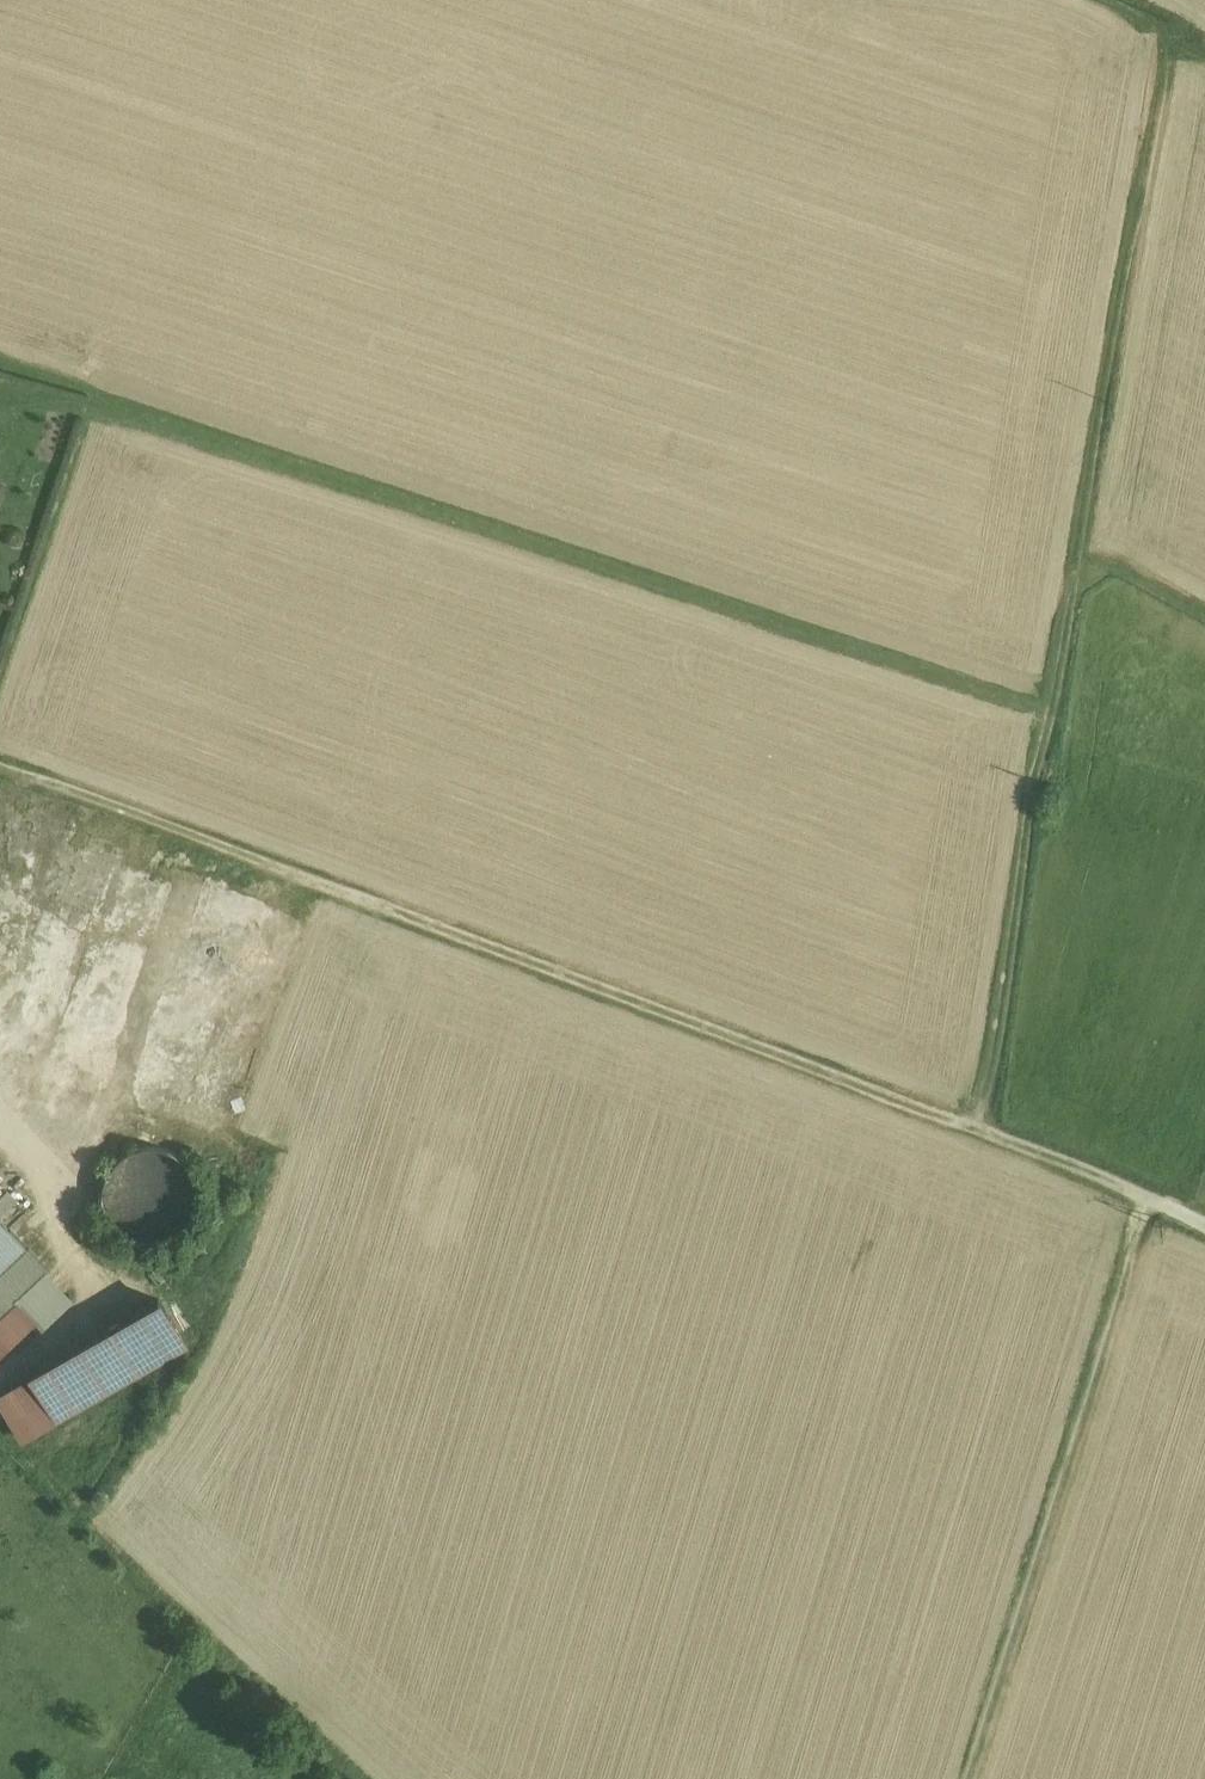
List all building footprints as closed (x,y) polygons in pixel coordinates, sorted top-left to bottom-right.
[(124,1158),(113,1171),(108,1187),(110,1204),(118,1218),(131,1229),(147,1234),(164,1233),(179,1225),(189,1212),(194,1195),(193,1179),(185,1164),(172,1153),(156,1148),(139,1150),(124,1158)] [(21,1197),(12,1187),(0,1198),(0,1207),(4,1212),(21,1197)] [(27,1247),(0,1219),(0,1273),(27,1247)] [(162,1307),(37,1377),(56,1411),(181,1340),(162,1307)]
